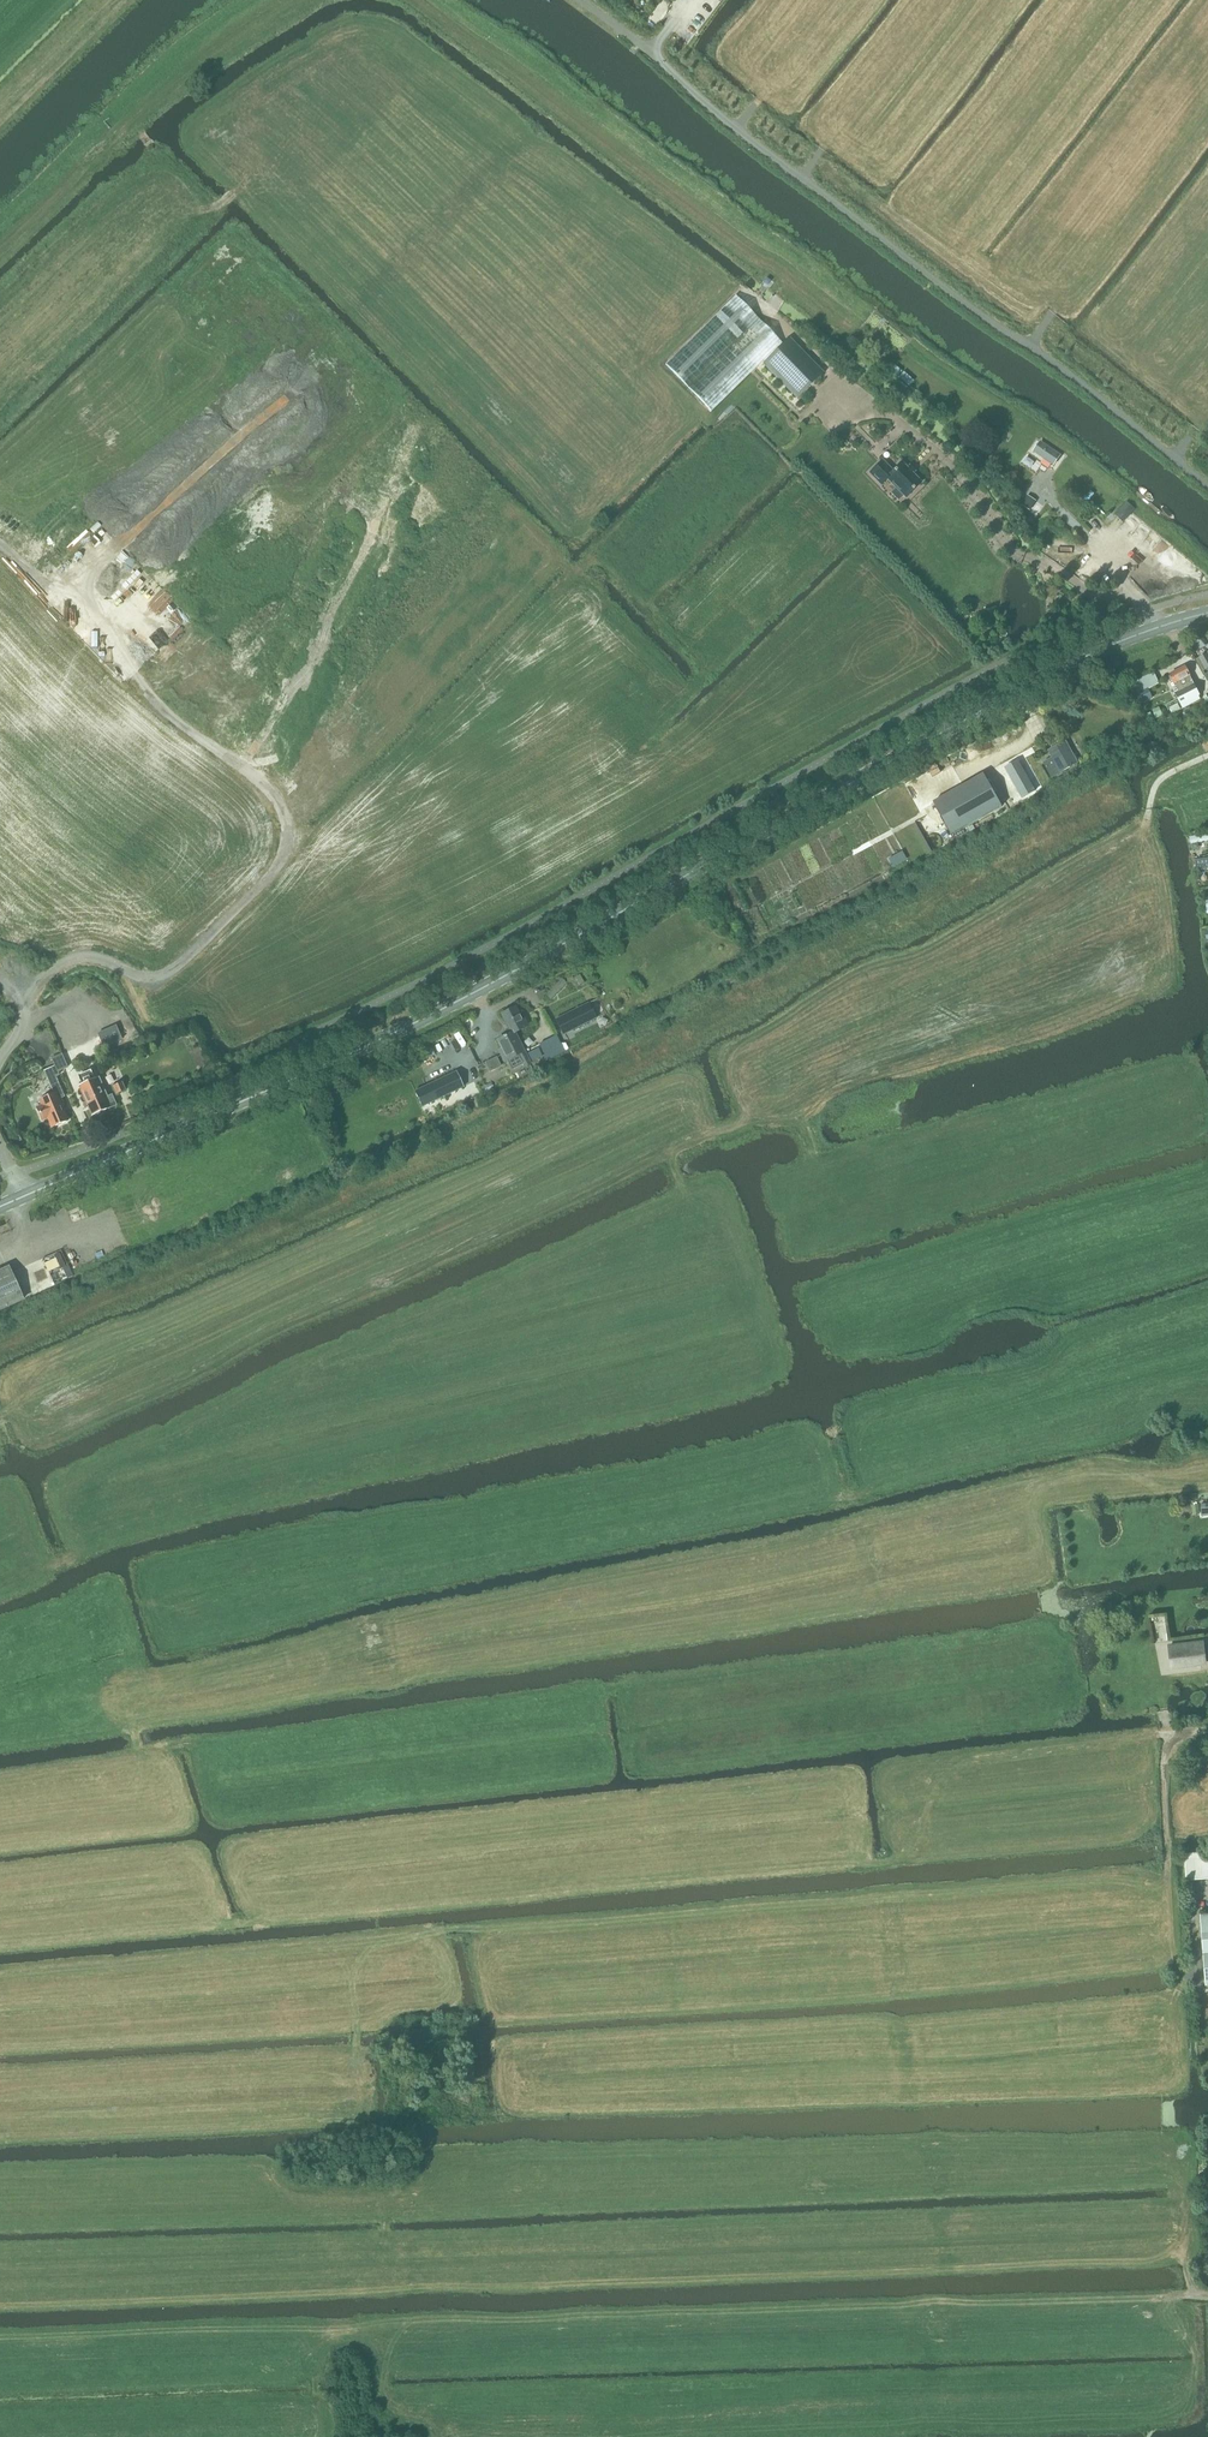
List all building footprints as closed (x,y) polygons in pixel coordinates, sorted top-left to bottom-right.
[(712,411),(782,342),(736,296),(666,364),(712,411)] [(797,398),(823,373),(789,338),(763,363),(797,398)] [(1054,464),(1059,458),(1060,455),(1041,442),(1034,451),(1054,464)] [(903,496),(905,498),(921,483),(902,464),(893,472),(883,462),(870,474),(882,486),(887,481),(895,489),(891,493),(898,501),(903,496)] [(1036,503),(1027,497),(1022,504),(1031,510),(1036,503)] [(1123,523),(1135,509),(1127,502),(1115,515),(1123,523)] [(1200,657),(1206,670),(1207,669),(1207,652),(1200,657)] [(1185,666),(1170,674),(1177,688),(1173,690),(1181,705),(1186,703),(1200,695),(1185,666)] [(1154,672),(1131,683),(1142,704),(1154,699),(1149,688),(1160,683),(1154,672)] [(1181,711),(1178,705),(1170,709),(1173,715),(1181,711)] [(1153,711),(1156,719),(1163,716),(1159,707),(1153,711)] [(1151,723),(1152,725),(1155,723),(1151,713),(1147,715),(1149,719),(1151,723)] [(269,746),(275,739),(268,732),(262,738),(269,746)] [(1052,778),(1078,763),(1066,741),(1049,750),(1053,757),(1044,762),(1052,778)] [(1024,763),(1013,768),(1027,794),(1033,791),(1026,777),(1030,774),(1024,763)] [(984,774),(934,802),(952,835),(1002,807),(984,774)] [(1190,837),(1192,844),(1198,843),(1207,840),(1207,833),(1190,837)] [(1195,860),(1197,871),(1207,869),(1207,858),(1195,860)] [(562,979),(546,996),(550,1000),(567,983),(562,979)] [(596,1015),(604,1011),(597,1000),(590,1004),(596,1015)] [(512,1035),(516,1033),(529,1027),(525,1019),(522,1020),(515,1006),(501,1014),(511,1033),(512,1035)] [(125,1033),(129,1030),(124,1021),(119,1023),(125,1033)] [(104,1048),(122,1040),(116,1026),(98,1034),(104,1048)] [(511,1033),(497,1040),(502,1049),(499,1051),(505,1062),(508,1061),(512,1069),(522,1065),(524,1067),(530,1064),(531,1063),(525,1051),(516,1033),(512,1035),(511,1033)] [(531,1063),(530,1064),(532,1068),(565,1051),(557,1036),(525,1051),(531,1063)] [(58,1072),(68,1068),(62,1054),(52,1058),(58,1072)] [(407,1075),(403,1068),(393,1074),(396,1080),(407,1075)] [(94,1079),(91,1070),(78,1076),(81,1085),(79,1086),(92,1116),(116,1105),(112,1095),(108,1096),(100,1077),(94,1079)] [(456,1072),(415,1091),(422,1107),(464,1087),(456,1072)] [(65,1104),(62,1097),(65,1096),(58,1079),(50,1082),(55,1093),(39,1100),(42,1105),(36,1107),(42,1121),(48,1119),(51,1128),(68,1121),(62,1106),(65,1104)] [(121,1083),(114,1086),(117,1094),(124,1091),(121,1083)] [(483,1093),(493,1088),(491,1083),(480,1088),(483,1093)] [(24,1301),(8,1266),(0,1270),(0,1312),(24,1301)] [(1172,1669),(1207,1665),(1204,1642),(1169,1646),(1172,1669)] [(1186,1854),(1186,1860),(1187,1880),(1207,1879),(1207,1858),(1203,1859),(1202,1853),(1186,1854)]
